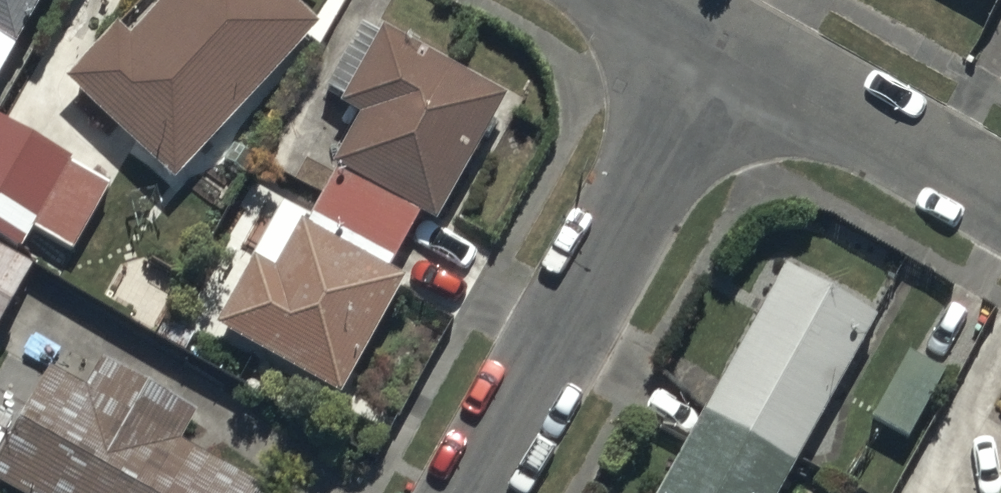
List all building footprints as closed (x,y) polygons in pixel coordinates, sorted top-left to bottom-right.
[(54,0),(0,0),(0,100),(54,0)] [(274,0),(164,0),(171,7),(130,51),(117,40),(64,97),(175,200),(321,44),(274,0)] [(305,239),(391,284),(421,229),(438,238),(508,111),(383,42),(340,120),(358,130),(331,179),(336,182),(305,239)] [(17,271),(33,245),(68,266),(108,199),(0,134),(0,261),(17,271)] [(284,217),(253,274),(215,343),(342,413),(408,293),(391,284),(305,239),(300,236),(304,228),(284,217)] [(0,261),(0,333),(32,280),(17,271),(0,261)] [(874,334),(778,282),(665,492),(788,492),(874,334)] [(941,383),(903,363),(868,429),(906,449),(941,383)] [(0,468),(0,492),(244,492),(183,458),(198,430),(100,374),(85,401),(49,381),(0,468)]
